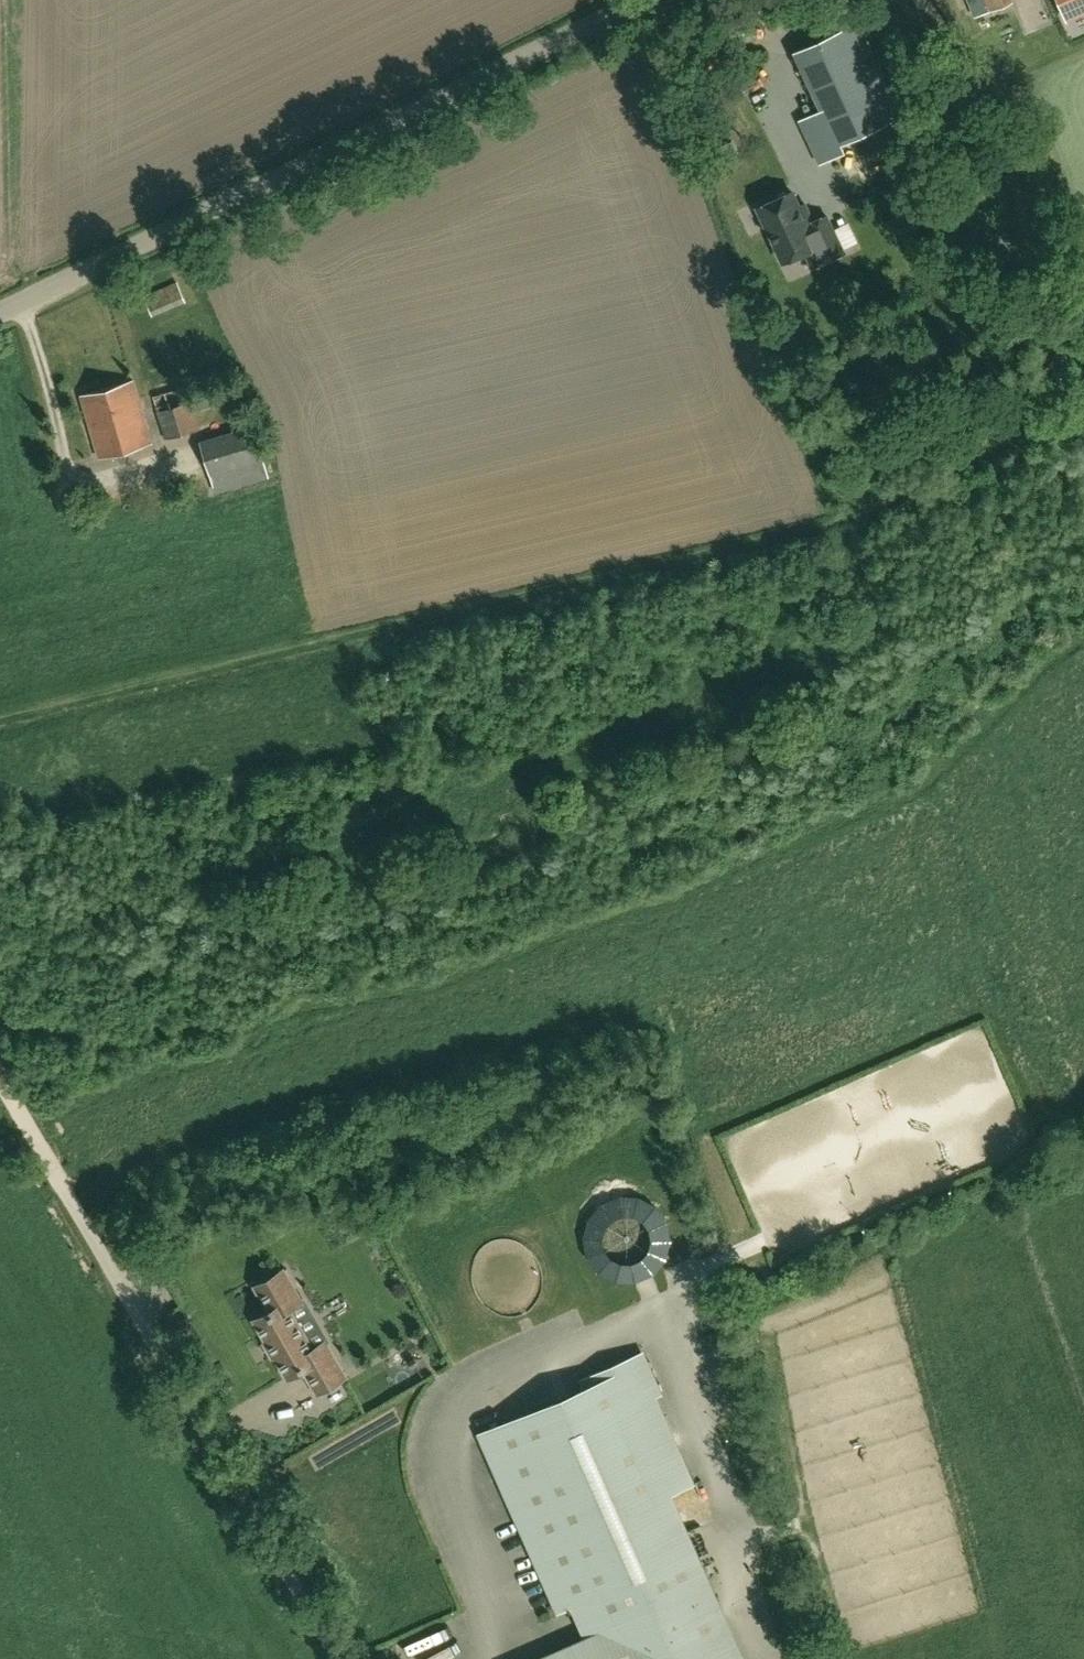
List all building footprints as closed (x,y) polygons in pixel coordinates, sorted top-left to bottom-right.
[(824,112),(802,123),(820,161),(843,150),(839,141),(902,112),(849,0),(848,0),(824,11),(835,35),(796,54),(824,112)] [(1013,0),(980,0),(985,12),(1013,1),(1013,0)] [(1062,19),(1083,11),(1083,0),(1055,0),(1062,19)] [(783,261),(805,250),(813,266),(827,260),(844,252),(827,215),(813,221),(810,214),(805,203),(799,206),(792,191),(787,193),(784,192),(777,195),(777,198),(758,207),(783,261)] [(187,302),(178,281),(144,296),(152,316),(187,302)] [(81,395),(100,458),(151,443),(133,380),(81,395)] [(188,386),(152,396),(164,439),(202,428),(188,386)] [(270,477),(254,425),(200,441),(216,493),(270,477)] [(303,1302),(284,1269),(256,1285),(270,1310),(255,1319),(288,1376),(303,1368),(317,1392),(346,1375),(325,1338),(312,1345),(291,1309),(303,1302)] [(483,1434),(561,1611),(575,1604),(590,1638),(543,1658),(688,1658),(733,1639),(630,1406),(658,1394),(640,1352),(583,1377),(588,1388),(483,1434)]
